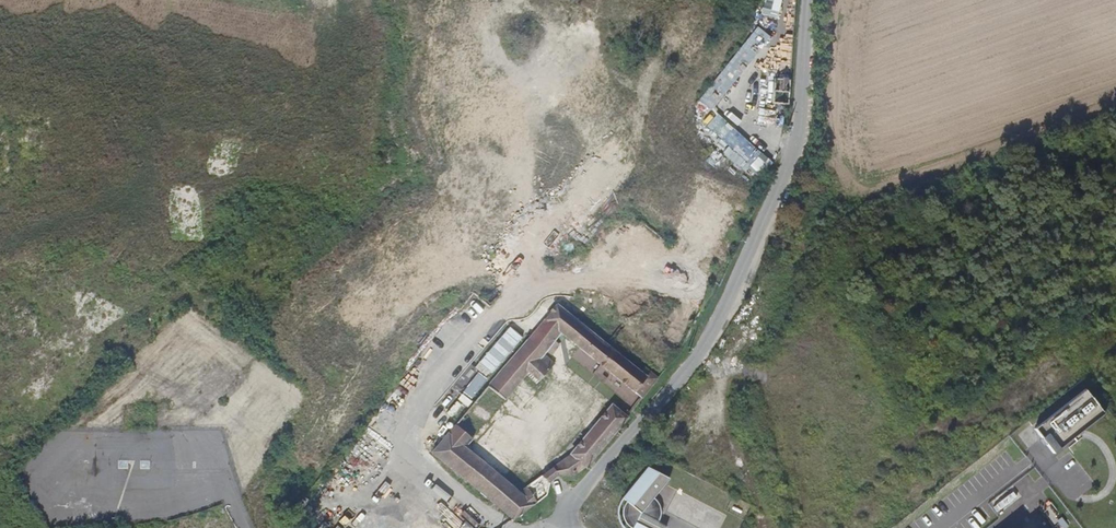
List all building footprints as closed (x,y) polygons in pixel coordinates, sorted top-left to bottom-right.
[(758,26),(700,99),(713,109),(771,36),(758,26)] [(772,108),(788,110),(790,86),(775,84),(772,108)] [(718,113),(707,125),(709,128),(705,133),(730,156),(735,150),(762,175),(773,163),(718,113)] [(642,399),(658,380),(560,299),(527,339),(433,454),(514,520),(515,519),(526,512),(547,495),(550,482),(556,478),(573,476),(586,467),(625,420),(626,419),(611,406),(571,454),(517,498),(460,450),(529,365),(540,375),(555,356),(549,350),(558,339),(553,335),(558,330),(640,398),(642,399)] [(497,369),(519,333),(509,327),(494,350),(491,348),(483,361),(497,369)] [(1101,415),(1082,390),(1031,429),(1050,454),(1101,415)] [(655,527),(664,510),(658,497),(668,484),(646,468),(624,496),(628,498),(623,508),(622,515),(624,523),(628,527),(655,527)] [(664,510),(655,527),(670,527),(677,519),(664,510)]
